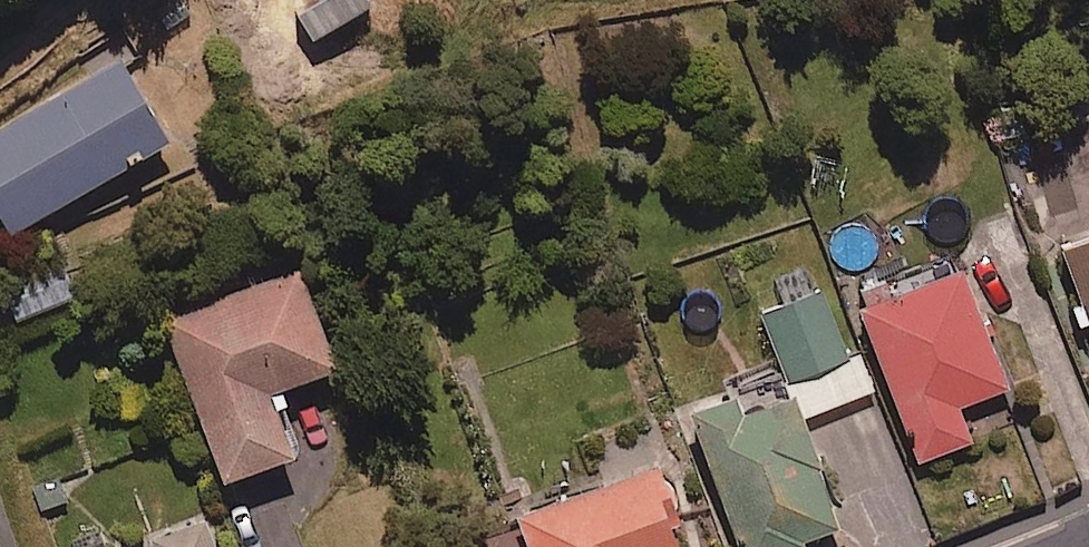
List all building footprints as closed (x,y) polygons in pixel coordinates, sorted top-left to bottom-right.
[(11,240),(169,153),(118,61),(0,126),(0,221),(11,240)] [(1060,245),(1088,319),(1088,233),(1060,245)] [(77,303),(67,276),(25,292),(36,319),(77,303)] [(336,381),(301,276),(166,321),(223,492),(294,468),(272,402),(336,381)] [(1009,395),(965,277),(893,304),(886,285),(855,296),(919,468),(972,448),(959,414),(1009,395)] [(761,311),(796,409),(801,421),(876,395),(860,353),(851,357),(825,288),(761,311)] [(796,409),(743,428),(735,408),(692,424),(737,546),(816,546),(843,537),(801,421),(796,409)] [(63,469),(28,482),(42,519),(77,506),(63,469)] [(663,520),(673,516),(655,473),(517,528),(525,546),(674,546),(663,520)] [(205,527),(151,546),(212,546),(205,527)]
